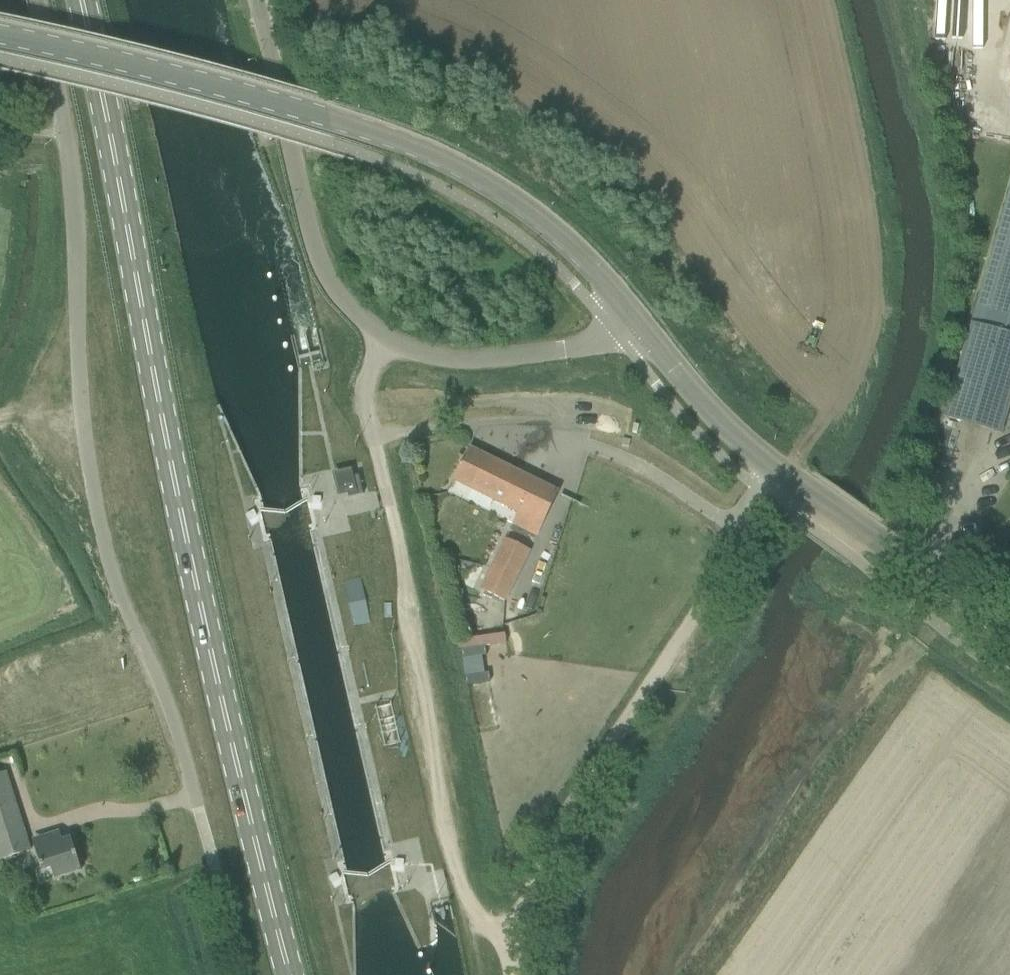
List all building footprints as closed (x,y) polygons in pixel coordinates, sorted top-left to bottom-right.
[(946,418),(1002,434),(1009,405),(1009,190),(973,325),(946,418)] [(535,535),(557,492),(470,449),(454,481),(517,513),(512,524),(535,535)] [(351,472),(335,475),(340,496),(347,494),(348,498),(363,494),(358,475),(352,476),(351,472)] [(481,590),(506,602),(530,551),(505,539),(481,590)] [(492,621),(474,622),(475,638),(463,639),(463,647),(508,644),(508,634),(493,635),(492,621)] [(391,749),(409,745),(400,700),(381,704),(391,749)] [(29,850),(5,774),(0,775),(0,860),(29,850)] [(54,879),(81,871),(70,838),(62,841),(59,832),(43,837),(46,844),(34,848),(41,872),(51,869),(54,879)] [(10,891),(15,909),(22,907),(16,889),(10,891)]
